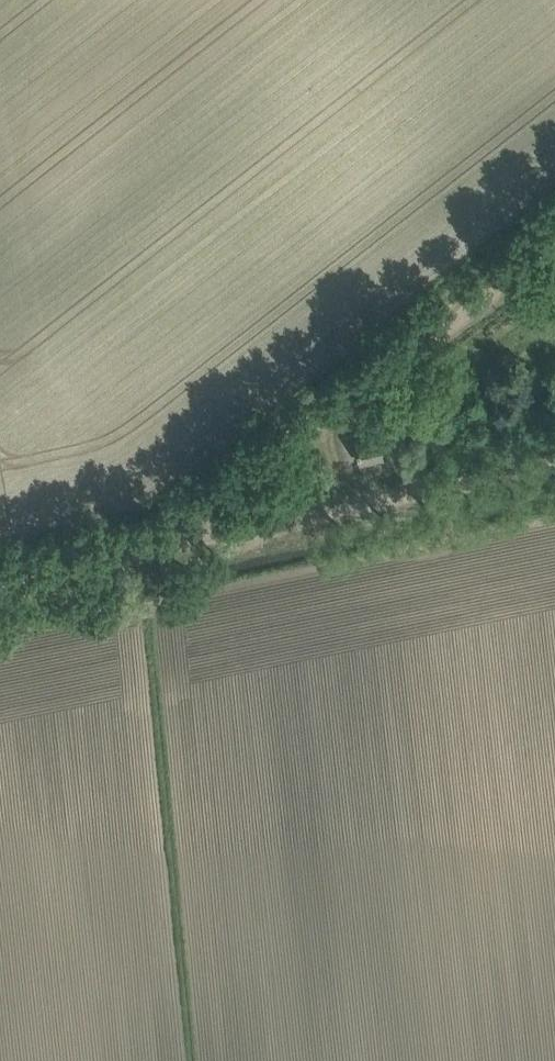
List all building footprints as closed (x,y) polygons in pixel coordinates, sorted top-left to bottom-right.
[(362,462),(384,457),(380,435),(357,440),(362,462)]
